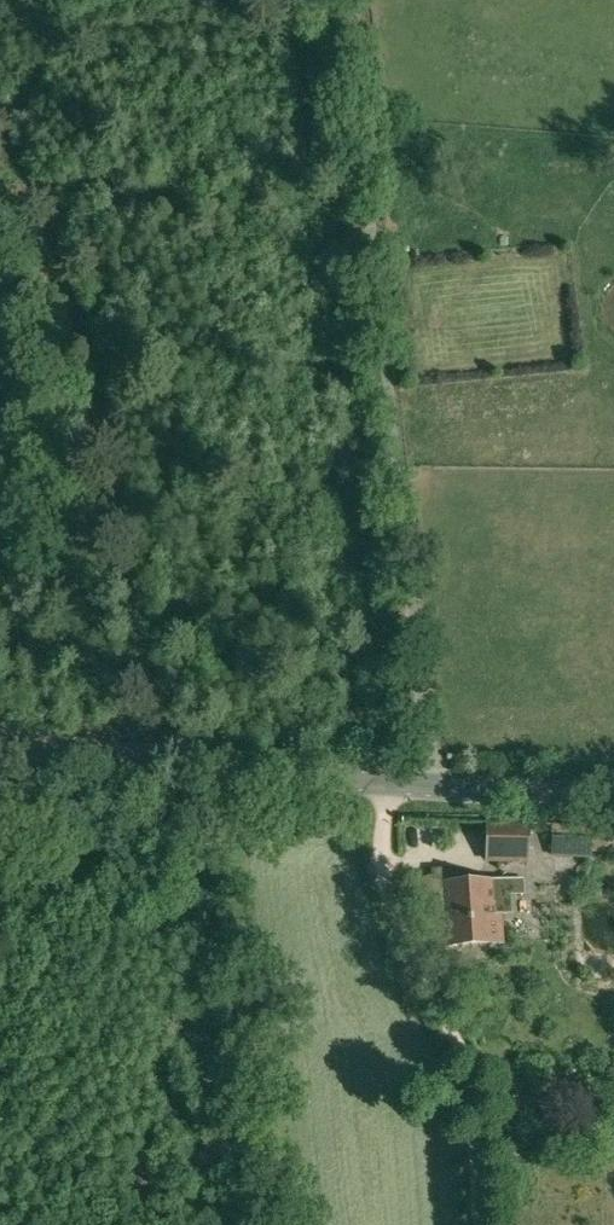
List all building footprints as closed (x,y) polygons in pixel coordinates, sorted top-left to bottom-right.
[(490,820),(489,858),(527,858),(527,821),(490,820)] [(593,825),(592,850),(613,850),(613,825),(593,825)] [(461,943),(457,883),(451,868),(410,882),(426,928),(442,926),(443,945),(461,943)] [(508,879),(457,883),(461,943),(502,940),(499,911),(511,910),(508,879)] [(591,1107),(592,1116),(613,1115),(613,1106),(591,1107)]
